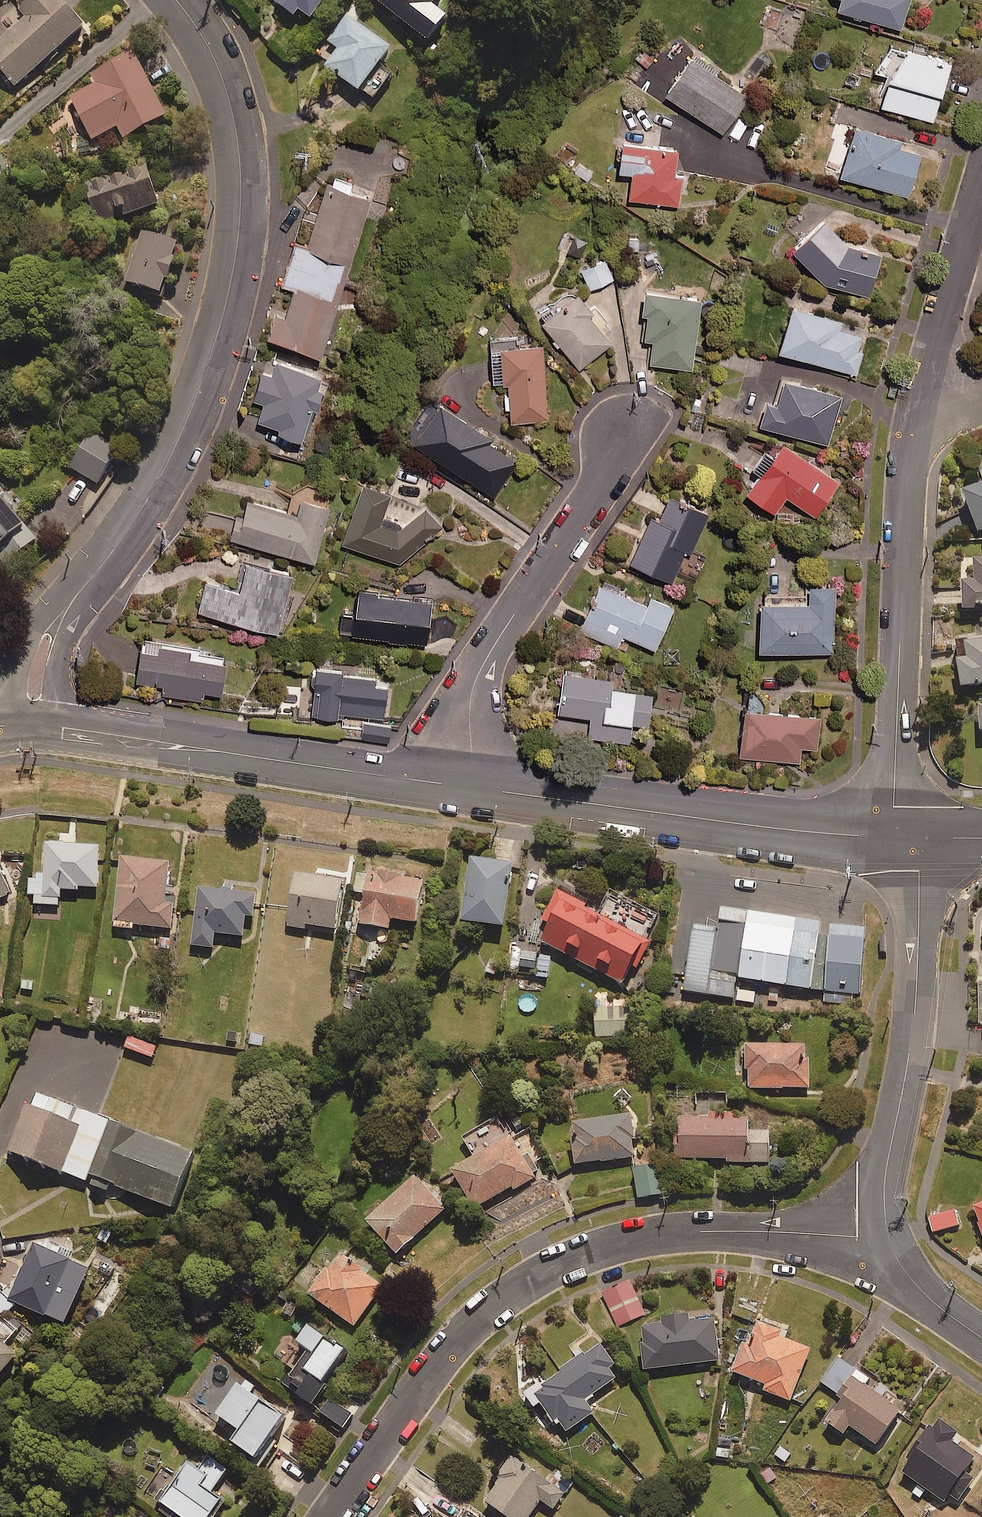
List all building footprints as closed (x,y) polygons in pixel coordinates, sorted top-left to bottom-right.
[(62,0),(27,0),(18,8),(26,17),(0,39),(0,69),(15,87),(85,26),(62,0)] [(274,1),(293,15),(298,9),(310,18),(324,0),(275,0),(274,1)] [(413,30),(437,0),(376,0),(413,30)] [(837,7),(900,27),(909,0),(839,0),(837,7)] [(347,16),(319,55),(327,60),(323,65),(372,100),(391,73),(379,64),(391,48),(347,16)] [(905,46),(889,40),(872,68),(885,72),(876,105),(933,121),(951,55),(906,43),(905,46)] [(166,115),(134,53),(90,75),(95,84),(70,97),(92,140),(117,127),(123,138),(166,115)] [(746,94),(688,57),(665,93),(722,131),(746,94)] [(899,138),(855,123),(839,172),(906,194),(920,152),(897,145),(899,138)] [(676,147),(621,139),(616,169),(632,171),(628,197),(677,204),(681,174),(673,173),(676,147)] [(119,175),(119,173),(85,182),(97,223),(158,206),(147,167),(119,175)] [(352,181),(332,175),(330,182),(327,181),(306,246),(295,243),(282,284),(293,287),(288,304),(276,300),(265,334),(319,351),(368,195),(350,189),(352,181)] [(849,242),(823,215),(794,248),(822,280),(868,294),(881,252),(849,242)] [(178,242),(141,230),(123,281),(162,293),(178,242)] [(613,277),(607,262),(584,272),(591,287),(613,277)] [(572,292),(567,285),(559,291),(551,280),(526,300),(578,367),(610,342),(586,312),(591,308),(576,289),(572,292)] [(697,293),(645,289),(641,342),(652,343),(650,362),(693,365),(697,293)] [(860,340),(865,341),(867,335),(838,326),(840,318),(792,304),(778,349),(856,372),(863,348),(858,346),(860,340)] [(547,420),(543,344),(534,344),(534,337),(489,338),(491,381),(506,381),(509,421),(547,420)] [(277,367),(263,361),(257,376),(259,377),(251,396),(263,401),(256,417),(300,437),(321,385),(315,382),(318,374),(280,359),(277,367)] [(841,395),(784,378),(776,402),(766,399),(760,422),(827,442),(841,395)] [(437,404),(415,435),(429,445),(430,443),(439,449),(435,455),(492,495),(517,460),(437,404)] [(117,449),(89,433),(69,469),(98,484),(117,449)] [(772,452),(765,447),(751,466),(758,471),(745,489),(774,510),(785,494),(814,515),(839,480),(781,438),(772,452)] [(400,562),(441,524),(423,505),(404,523),(381,515),(389,491),(362,481),(341,542),(400,562)] [(312,558),(329,490),(297,482),(292,502),(247,490),(238,525),(234,524),(231,537),(312,558)] [(981,531),(981,485),(965,491),(980,532),(981,531)] [(707,509),(669,493),(658,517),(649,513),(629,561),(671,579),(684,548),(690,550),(707,509)] [(0,498),(0,553),(8,562),(35,539),(0,498)] [(290,570),(243,558),(237,585),(206,578),(198,610),(276,629),(290,570)] [(976,559),(976,581),(964,582),(965,609),(981,608),(981,558),(976,559)] [(579,630),(626,649),(629,641),(620,638),(621,634),(654,647),(672,605),(649,595),(645,603),(599,583),(579,630)] [(834,585),(807,584),(806,599),(761,598),(760,649),(833,651),(834,585)] [(430,597),(356,589),(353,613),(343,612),(340,631),(426,640),(430,597)] [(220,690),(223,652),(198,650),(198,643),(139,638),(135,681),(162,683),(161,693),(202,696),(203,688),(220,690)] [(966,643),(969,659),(959,661),(963,687),(981,684),(981,641),(966,643)] [(374,673),(313,667),(311,687),(316,688),(313,714),(343,717),(343,713),(383,717),(386,686),(373,685),(374,673)] [(611,676),(562,670),(557,711),(590,715),(587,736),(628,741),(631,721),(647,723),(651,690),(610,685),(611,676)] [(820,716),(744,708),(739,755),(799,761),(801,747),(817,749),(820,716)] [(60,907),(60,891),(79,891),(79,887),(97,888),(97,846),(44,845),(44,876),(36,875),(36,881),(29,881),(29,897),(33,897),(33,907),(40,907),(40,910),(47,910),(47,907),(60,907)] [(169,863),(121,858),(114,928),(132,930),(132,925),(171,929),(174,906),(165,905),(169,863)] [(512,864),(468,859),(461,922),(505,927),(512,864)] [(416,924),(424,881),(370,871),(369,876),(357,874),(354,892),(364,894),(358,925),(389,930),(391,919),(416,924)] [(0,872),(0,898),(9,894),(0,872)] [(296,875),(288,930),(308,933),(309,926),(335,930),(342,881),(296,875)] [(256,895),(199,889),(192,946),(213,949),(215,934),(243,937),(245,917),(253,918),(256,895)] [(586,906),(557,890),(540,923),(548,928),(541,942),(622,984),(645,939),(585,908),(586,906)] [(739,979),(749,912),(722,908),(718,931),(694,927),(690,951),(675,949),(671,973),(686,975),(684,991),(733,999),(736,978),(739,979)] [(813,989),(822,923),(749,912),(739,979),(813,989)] [(822,923),(813,989),(862,997),(867,929),(822,923)] [(518,978),(518,989),(541,990),(541,979),(518,978)] [(629,1007),(595,1008),(596,1037),(630,1036),(629,1007)] [(809,1045),(745,1047),(747,1090),(810,1088),(809,1045)] [(35,1088),(10,1153),(110,1193),(112,1186),(171,1209),(194,1151),(35,1088)] [(635,1158),(630,1117),(572,1124),(577,1165),(635,1158)] [(748,1133),(748,1118),(674,1119),(675,1160),(726,1159),(726,1163),(770,1163),(769,1133),(748,1133)] [(515,1190),(540,1175),(527,1154),(522,1157),(510,1137),(452,1172),(475,1209),(513,1187),(515,1190)] [(660,1168),(635,1170),(638,1198),(662,1196),(660,1168)] [(445,1209),(415,1177),(366,1222),(396,1255),(445,1209)] [(973,1208),(981,1231),(981,1205),(973,1208)] [(958,1226),(954,1210),(930,1217),(934,1233),(958,1226)] [(89,1268),(39,1246),(14,1304),(65,1326),(89,1268)] [(383,1288),(337,1255),(308,1295),(354,1328),(383,1288)] [(644,1315),(631,1284),(603,1295),(616,1327),(644,1315)] [(6,1314),(14,1304),(0,1294),(0,1310),(6,1314)] [(0,1317),(0,1376),(17,1357),(4,1346),(17,1331),(0,1317)] [(688,1317),(663,1320),(664,1326),(642,1328),(647,1370),(719,1362),(714,1320),(689,1323),(688,1317)] [(782,1332),(760,1323),(751,1345),(745,1343),(733,1373),(767,1386),(764,1392),(790,1402),(811,1351),(779,1339),(782,1332)] [(346,1352),(310,1327),(297,1347),(315,1359),(306,1374),(323,1386),(346,1352)] [(614,1364),(599,1343),(526,1397),(534,1408),(540,1404),(564,1436),(594,1413),(585,1402),(616,1379),(608,1368),(614,1364)] [(869,1380),(839,1358),(821,1382),(844,1399),(826,1424),(844,1437),(850,1427),(877,1446),(901,1413),(864,1387),(869,1380)] [(284,1418),(239,1386),(217,1417),(242,1435),(234,1447),(254,1461),(284,1418)] [(348,1411),(332,1399),(321,1413),(343,1429),(360,1406),(354,1402),(348,1411)] [(957,1434),(938,1421),(902,1473),(945,1503),(950,1495),(960,1502),(972,1483),(963,1477),(975,1459),(952,1443),(957,1434)] [(210,1460),(201,1473),(189,1466),(162,1505),(178,1516),(209,1516),(221,1500),(211,1494),(227,1472),(210,1460)] [(514,1461),(485,1504),(504,1516),(530,1516),(541,1501),(554,1510),(564,1495),(514,1461)]
